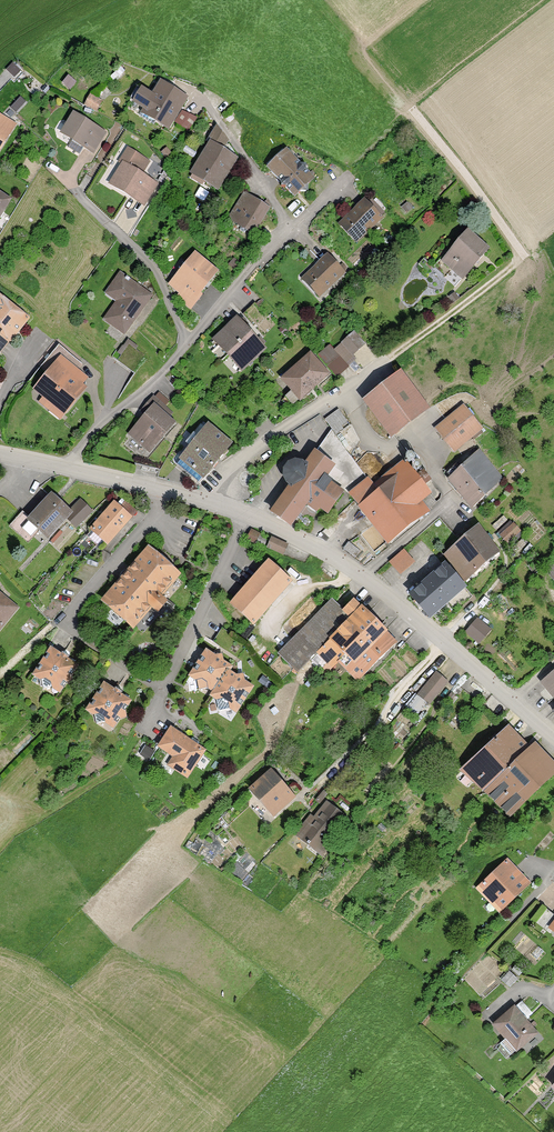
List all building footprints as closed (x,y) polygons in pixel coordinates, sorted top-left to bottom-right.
[(169,131),(188,97),(161,81),(154,93),(141,86),(131,103),(144,110),(142,115),(169,131)] [(85,107),(98,113),(104,103),(92,95),(85,107)] [(72,111),(58,132),(95,156),(109,135),(72,111)] [(0,115),(0,153),(17,125),(0,115)] [(219,190),(238,158),(225,150),(229,141),(217,125),(189,172),(219,190)] [(105,183),(145,208),(159,186),(142,175),(151,162),(127,147),(105,183)] [(318,180),(287,147),(267,166),(298,199),(318,180)] [(0,191),(0,218),(12,199),(0,191)] [(227,218),(255,235),(271,208),(243,191),(227,218)] [(365,198),(338,223),(357,243),(384,218),(365,198)] [(466,232),(441,262),(464,281),(489,251),(466,232)] [(222,274),(194,250),(167,282),(178,292),(175,296),(191,310),(222,274)] [(302,279),(321,299),(347,275),(328,255),(302,279)] [(154,296),(119,272),(103,294),(115,302),(102,320),(126,337),(154,296)] [(30,320),(0,293),(0,294),(0,353),(30,320)] [(236,317),(214,338),(244,371),(266,350),(236,317)] [(330,346),(320,354),(329,364),(338,356),(349,366),(357,360),(354,356),(369,342),(355,328),(341,342),(343,345),(335,351),(330,346)] [(311,352),(281,378),(302,401),(331,376),(311,352)] [(55,363),(33,389),(43,397),(38,403),(61,421),(87,389),(79,382),(84,376),(68,363),(63,369),(55,363)] [(430,408),(401,368),(362,397),(391,437),(430,408)] [(128,432),(151,454),(178,425),(171,418),(175,414),(167,407),(171,402),(160,391),(138,415),(142,418),(128,432)] [(464,405),(435,429),(456,454),(485,430),(464,405)] [(234,443),(209,422),(179,458),(204,479),(234,443)] [(288,484),(270,509),(292,525),(306,506),(317,514),(321,509),(329,514),(346,490),(328,476),(336,465),(314,449),(305,461),(301,459),(294,459),(287,461),(283,467),(282,475),(286,482),(288,484)] [(504,482),(480,451),(447,477),(471,508),(504,482)] [(357,507),(389,546),(428,514),(419,504),(433,493),(404,459),(375,483),(369,476),(349,493),(359,506),(357,507)] [(50,493),(25,519),(49,540),(67,520),(78,530),(95,512),(79,498),(69,510),(50,493)] [(108,545),(132,518),(114,501),(89,528),(108,545)] [(443,554),(469,584),(502,555),(476,525),(443,554)] [(181,574),(147,546),(101,600),(134,629),(151,608),(159,615),(169,603),(162,596),(181,574)] [(390,563),(401,575),(416,563),(405,550),(390,563)] [(257,569),(229,604),(254,625),(280,596),(293,582),(268,559),(257,569)] [(545,568),(553,578),(553,561),(545,568)] [(467,587),(444,562),(408,594),(431,620),(467,587)] [(0,592),(0,633),(20,609),(0,592)] [(335,660),(340,664),(358,683),(399,643),(387,631),(375,618),(361,605),(354,597),(342,610),(332,600),(278,656),(296,674),(317,655),(328,666),(335,660)] [(491,630),(476,617),(465,633),(480,645),(491,630)] [(49,686),(58,693),(65,684),(72,683),(71,676),(78,667),(49,645),(29,672),(40,680),(41,688),(49,686)] [(230,709),(237,714),(255,687),(245,681),(244,674),(237,676),(231,671),(233,667),(224,661),(223,654),(215,655),(206,649),(187,677),(197,683),(198,690),(207,689),(212,692),(209,697),(216,702),(218,712),(230,709)] [(542,682),(553,697),(553,671),(542,682)] [(451,684),(436,672),(408,706),(419,715),(427,705),(431,708),(451,684)] [(104,721),(113,729),(120,719),(127,718),(126,711),(133,702),(104,681),(85,707),(95,715),(96,723),(104,721)] [(509,726),(463,770),(511,819),(553,778),(553,760),(535,740),(529,746),(509,726)] [(206,751),(171,727),(157,747),(173,757),(167,766),(187,779),(206,751)] [(270,769),(249,787),(274,817),(296,799),(270,769)] [(313,812),(295,834),(324,858),(342,836),(337,832),(348,819),(328,802),(317,816),(313,812)] [(532,884),(508,860),(477,891),(501,915),(532,884)] [(523,1001),(493,1024),(517,1054),(541,1035),(529,1021),(535,1016),(523,1001)]
